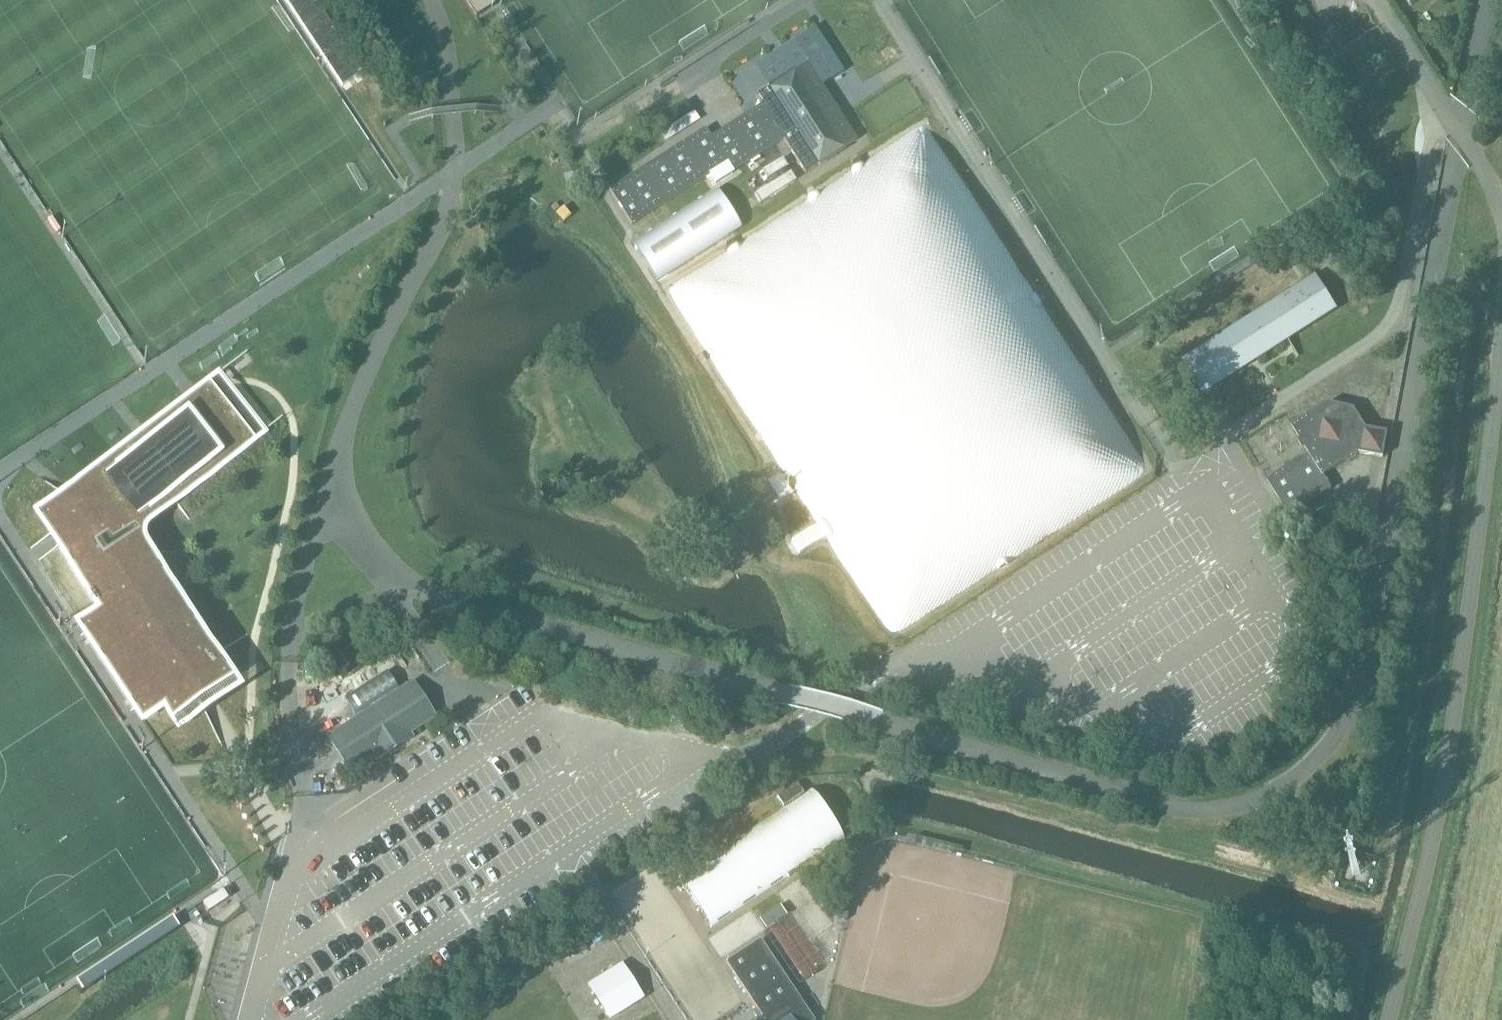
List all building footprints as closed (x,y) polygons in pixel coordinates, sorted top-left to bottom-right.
[(496,2),(495,0),(471,0),(479,13),(496,2)] [(844,148),(857,139),(808,63),(795,71),(794,69),(767,85),(769,87),(756,96),(761,104),(711,136),(705,128),(609,190),(631,225),(727,164),(732,172),(774,145),(784,139),(805,172),(818,165),(819,166),(846,150),(844,148)] [(660,133),(664,140),(698,119),(694,112),(660,133)] [(718,189),(634,244),(658,281),(742,226),(718,189)] [(1314,275),(1179,361),(1201,395),(1336,309),(1314,275)] [(71,490),(36,513),(106,619),(156,695),(172,719),(235,679),(146,544),(146,543),(145,542),(145,541),(144,539),(144,538),(144,537),(144,535),(144,534),(144,533),(145,531),(145,530),(146,529),(146,528),(147,527),(148,526),(149,525),(150,524),(252,443),(211,392),(193,406),(187,398),(71,490)] [(1309,454),(1267,479),(1283,505),(1289,514),(1332,488),(1324,475),(1359,453),(1384,457),(1388,432),(1366,428),(1354,408),(1330,403),(1292,426),(1309,454)] [(106,619),(83,634),(133,710),(156,695),(106,619)] [(388,671),(345,698),(356,717),(400,689),(388,671)] [(356,717),(327,736),(350,772),(374,757),(377,761),(414,737),(411,733),(436,717),(412,681),(400,689),(356,717)] [(811,788),(677,876),(712,928),(845,840),(811,788)] [(222,894),(189,915),(200,933),(233,912),(222,894)] [(761,940),(726,963),(762,1017),(757,1019),(814,1019),(761,940)] [(622,964),(588,985),(610,1018),(643,997),(622,964)]
